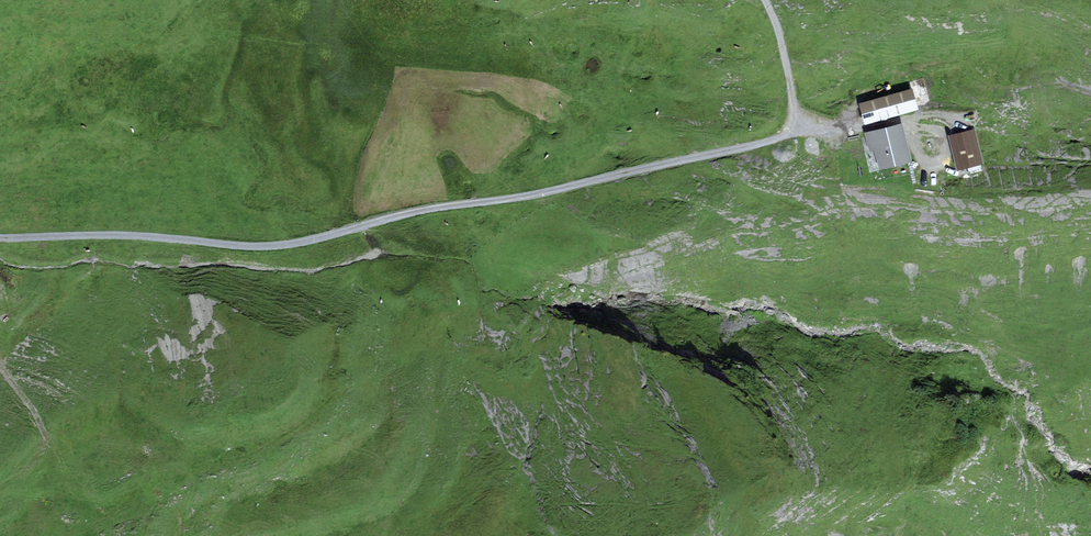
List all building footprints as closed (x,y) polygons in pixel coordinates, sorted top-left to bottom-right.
[(913,87),(859,102),(865,124),(919,108),(913,87)] [(903,123),(865,132),(869,150),(875,149),(879,167),(911,160),(903,123)] [(975,127),(948,134),(957,168),(984,161),(975,127)]
